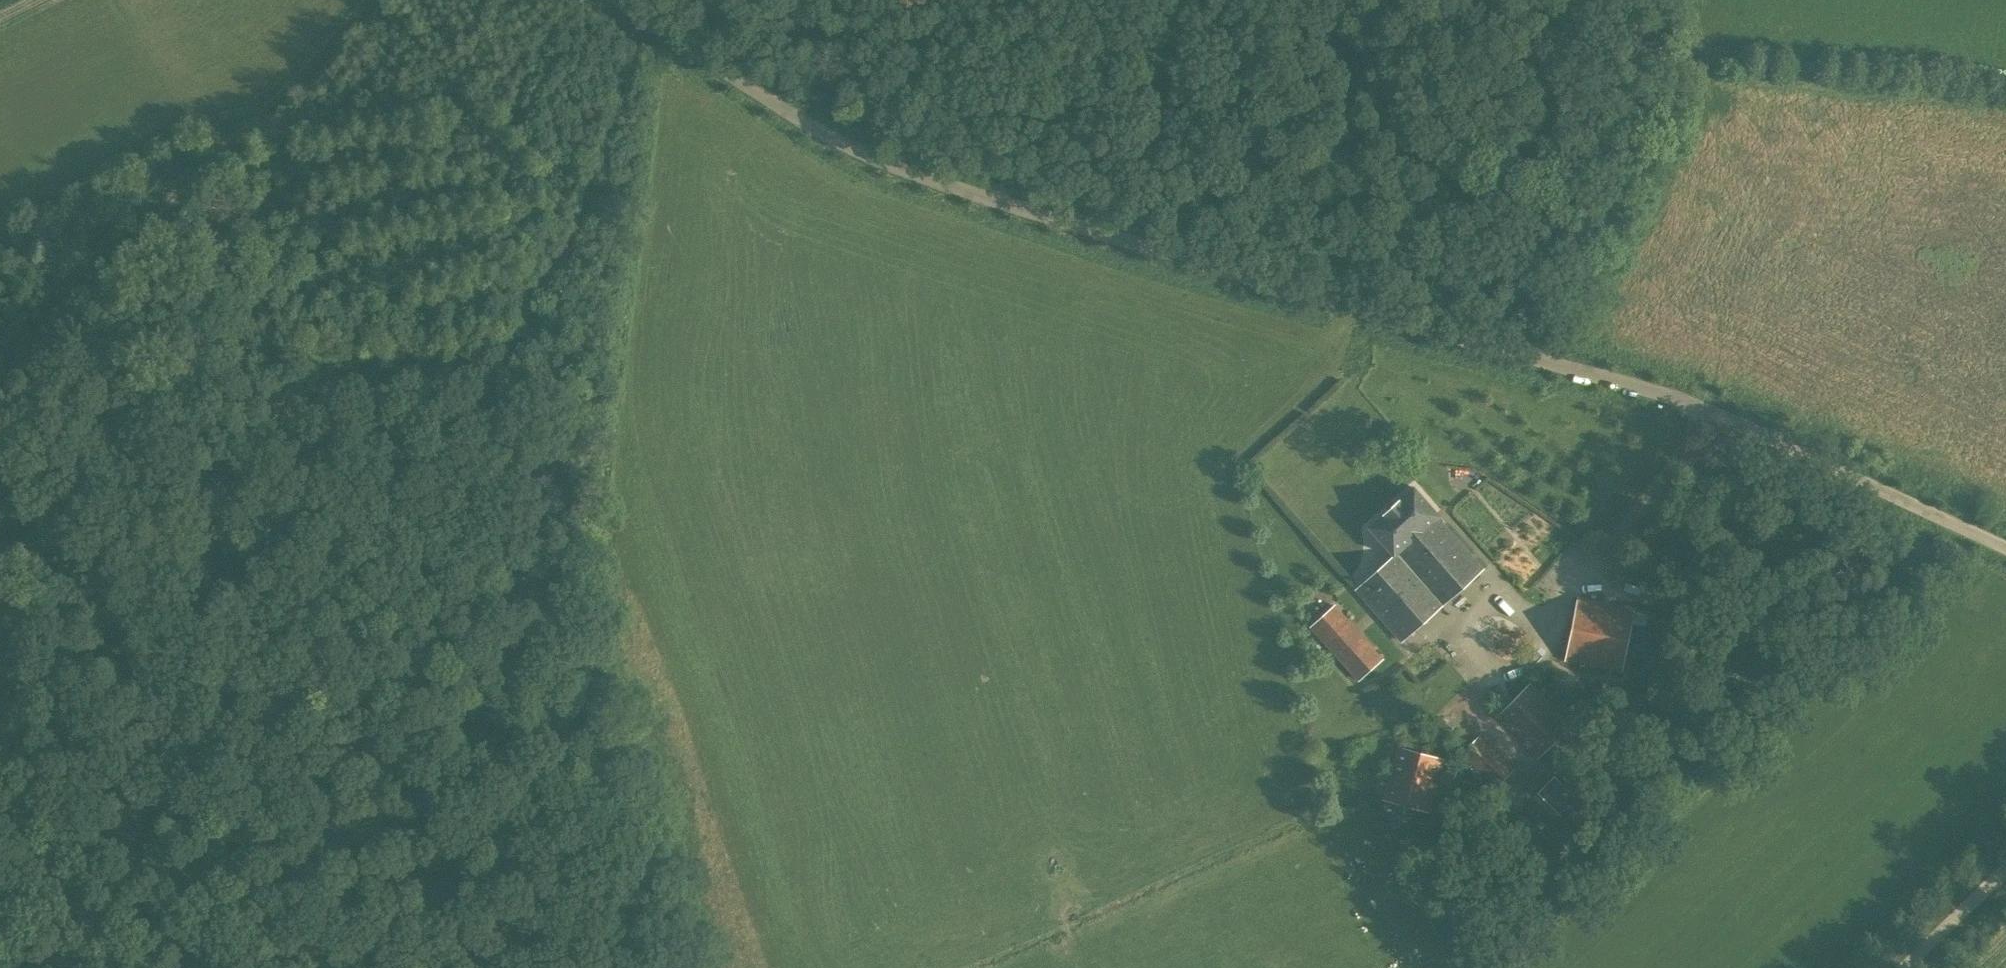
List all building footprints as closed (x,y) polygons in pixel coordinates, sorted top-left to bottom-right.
[(1414,487),(1368,527),(1393,556),(1354,590),(1401,643),(1484,569),(1438,517),(1439,517),(1414,487)] [(1564,661),(1622,673),(1635,607),(1578,596),(1564,661)] [(1311,627),(1359,680),(1382,659),(1335,606),(1311,627)] [(1572,724),(1530,682),(1496,716),(1538,758),(1572,724)] [(1480,735),(1461,754),(1495,788),(1514,769),(1480,735)] [(1427,811),(1442,759),(1399,747),(1385,799),(1427,811)] [(1572,820),(1590,802),(1562,774),(1544,792),(1572,820)]
